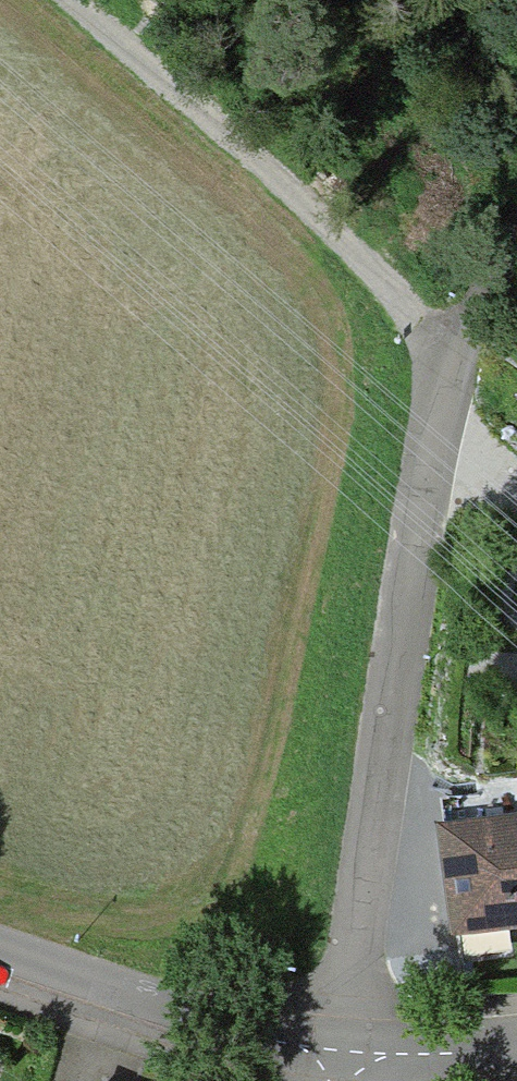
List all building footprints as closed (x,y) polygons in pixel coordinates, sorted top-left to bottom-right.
[(469,943),(516,936),(516,825),(453,835),(469,943)]
